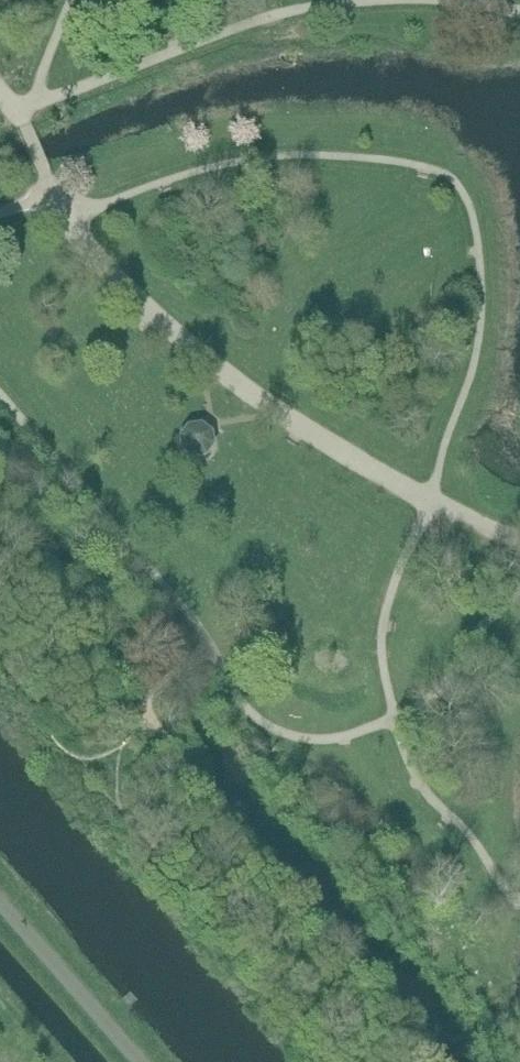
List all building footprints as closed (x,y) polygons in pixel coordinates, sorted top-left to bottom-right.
[(180,438),(181,451),(192,459),(206,458),(214,447),(212,434),(202,425),(188,427),(180,438)]
